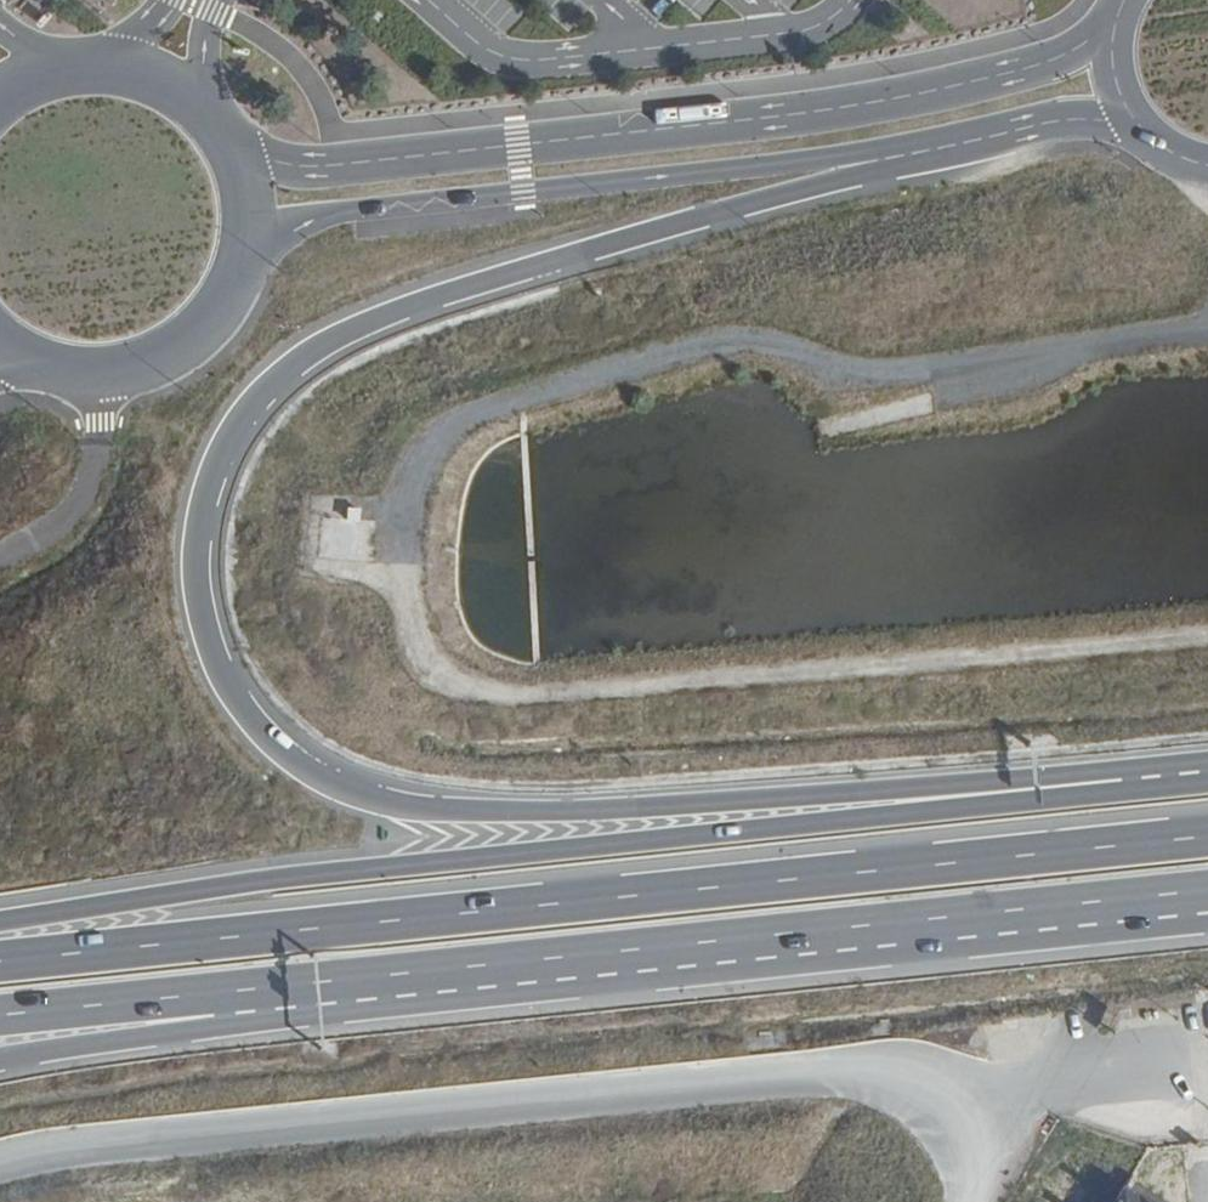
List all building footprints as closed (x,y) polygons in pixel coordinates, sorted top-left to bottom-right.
[(1131,1181),(1114,1201),(1158,1201),(1131,1181)]
